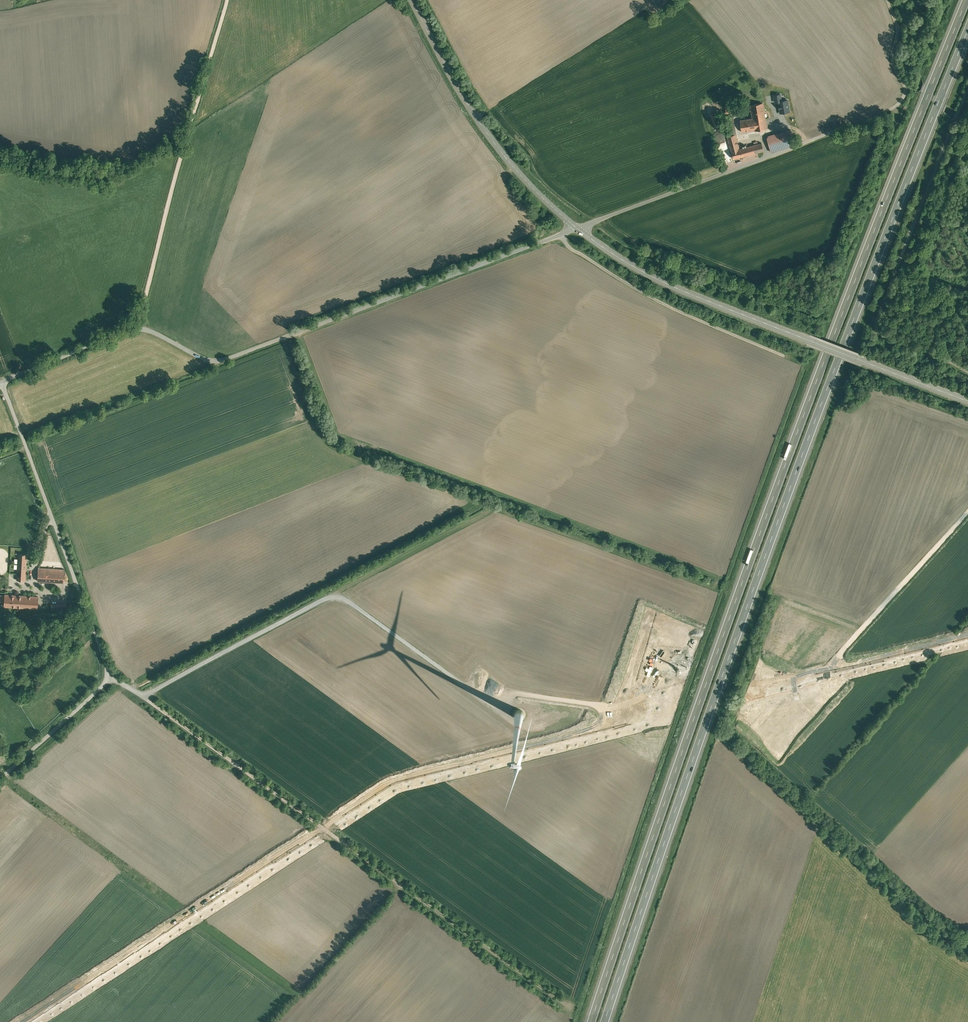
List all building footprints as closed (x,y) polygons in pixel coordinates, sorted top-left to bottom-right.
[(781,101),(778,101),(779,101),(779,104),(778,104),(779,108),(780,108),(780,113),(789,111),(787,100),(781,101)] [(741,119),(742,131),(767,128),(763,103),(750,105),(752,118),(741,119)] [(717,111),(710,114),(715,128),(722,126),(717,111)] [(792,128),(766,135),(770,152),(797,145),(792,128)] [(765,151),(763,142),(741,147),(737,134),(728,136),(733,158),(765,151)] [(26,555),(19,554),(17,580),(25,580),(26,555)] [(64,569),(39,568),(38,581),(63,582),(64,569)] [(38,596),(4,593),(3,604),(37,607),(38,596)] [(68,602),(51,603),(52,611),(68,610),(68,602)]
